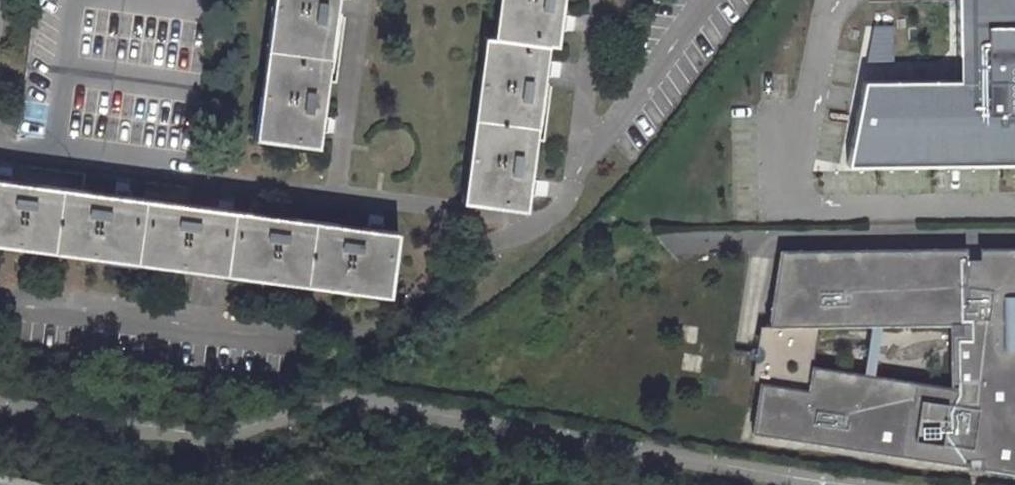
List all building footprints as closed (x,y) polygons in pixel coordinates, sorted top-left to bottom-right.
[(250,164),(307,173),(329,0),(271,0),(250,164)] [(534,53),(543,53),(550,0),(493,0),(488,46),(478,45),(459,203),(457,216),(511,225),(513,210),(534,53)] [(955,80),(860,81),(844,166),(1014,163),(1014,0),(954,0),(955,80)] [(874,26),(868,61),(891,61),(890,26),(874,26)] [(385,251),(0,203),(0,260),(378,307),(385,251)] [(748,432),(1014,474),(1014,251),(780,257),(748,432)]
